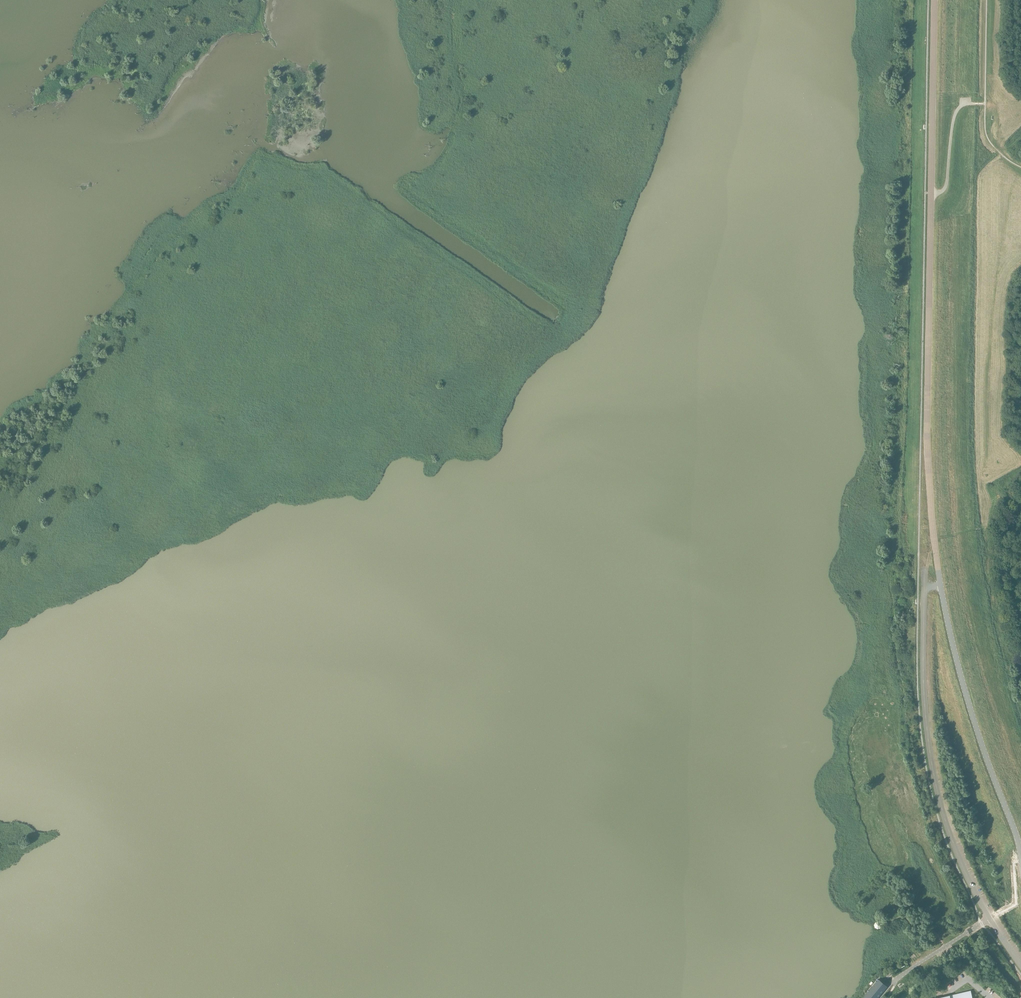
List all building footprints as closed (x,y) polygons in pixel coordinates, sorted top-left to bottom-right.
[(863,997),(879,997),(888,987),(879,980),(863,997)]
